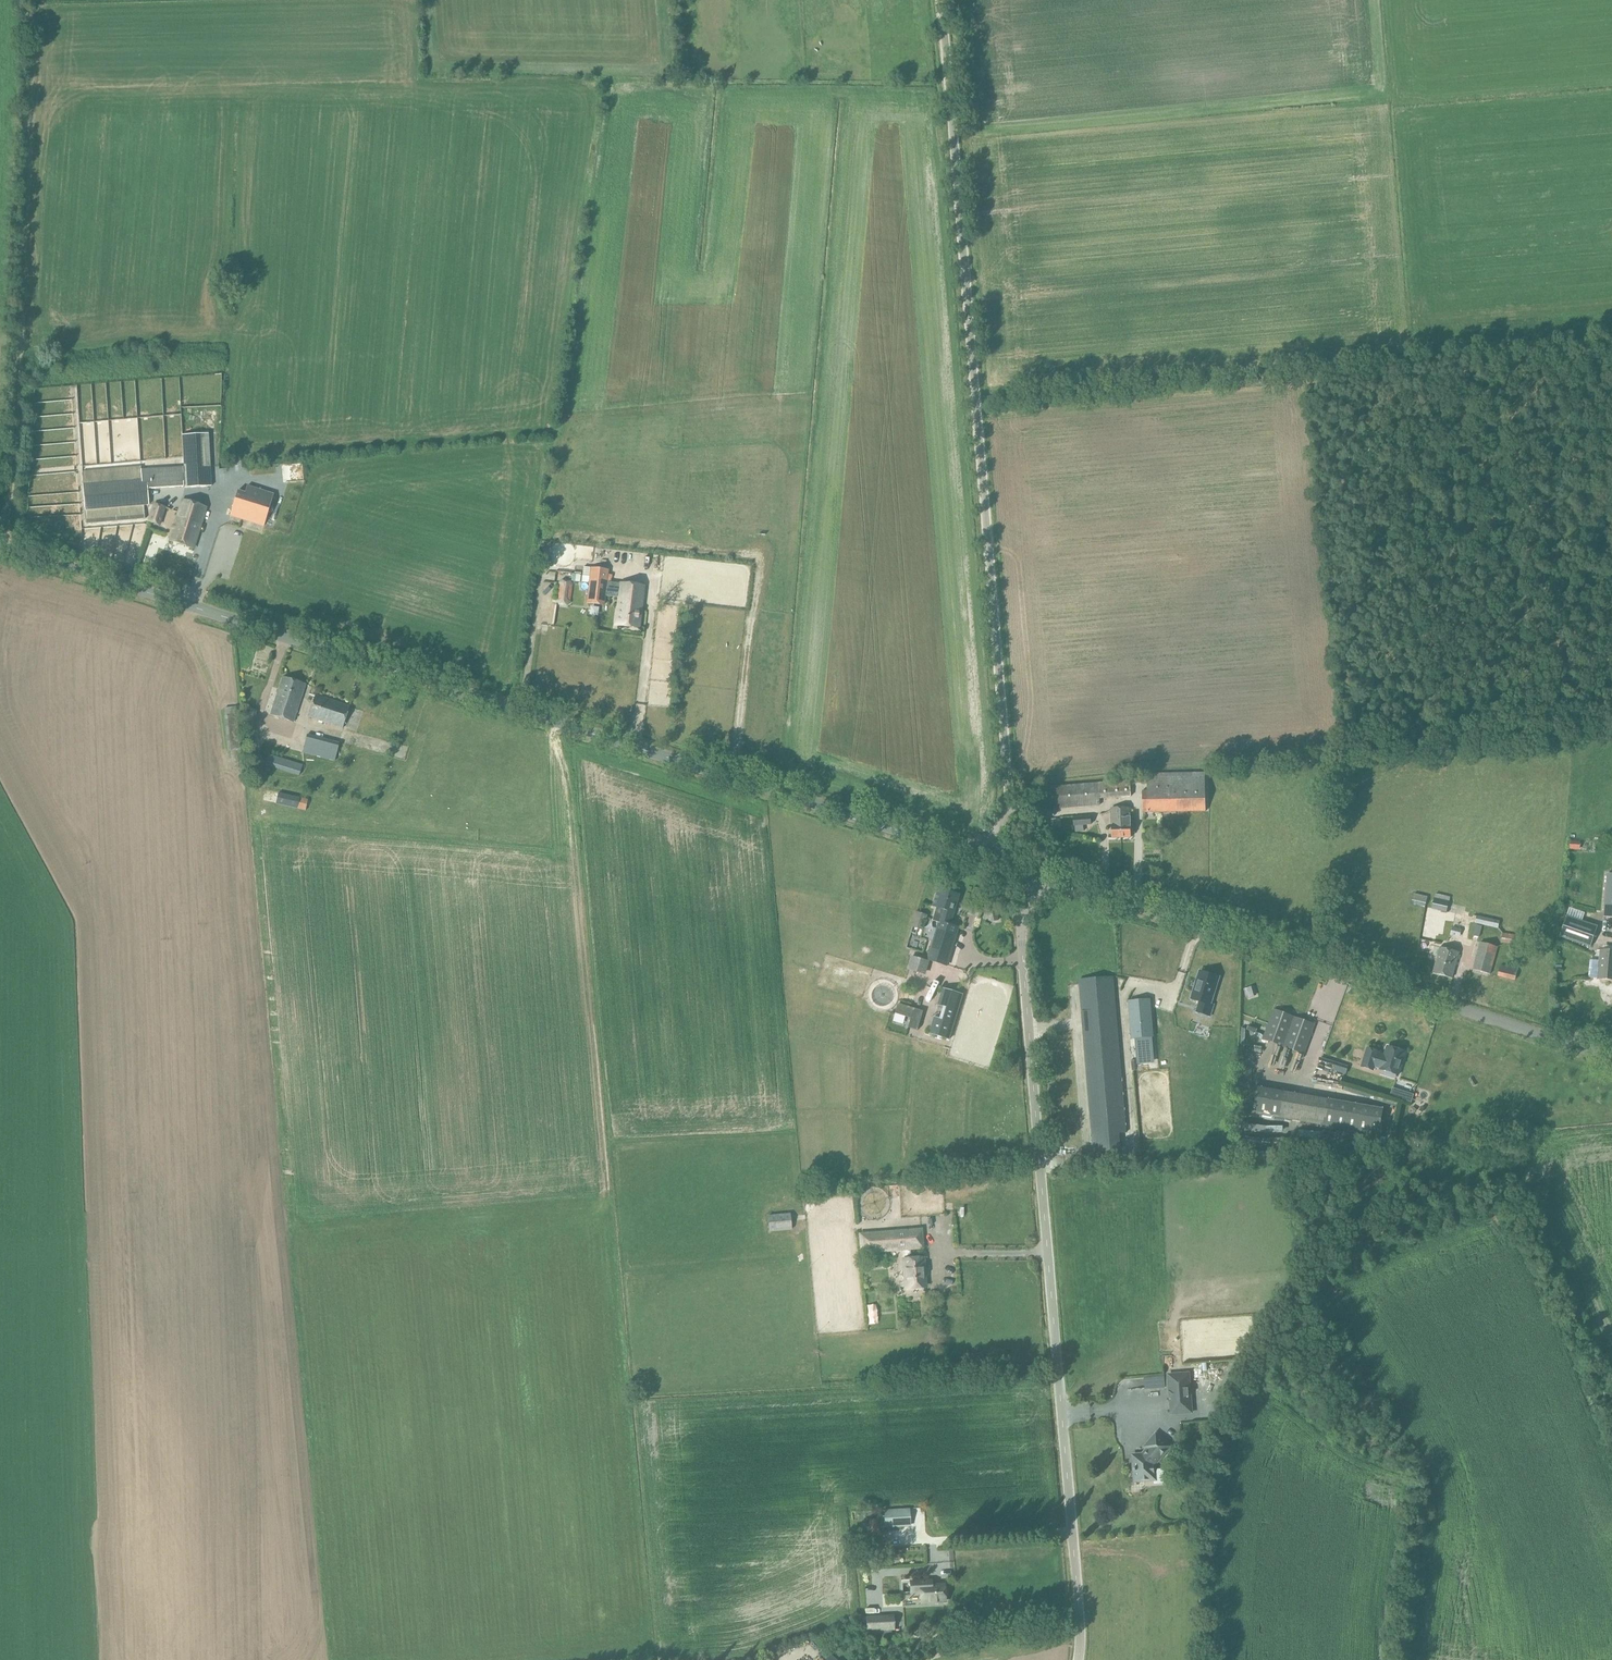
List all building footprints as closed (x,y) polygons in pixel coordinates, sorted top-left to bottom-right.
[(183,467),(185,486),(210,485),(207,432),(182,434),(183,467)] [(137,460),(80,463),(80,481),(138,478),(137,460)] [(144,489),(185,486),(183,467),(143,469),(143,482),(82,486),(84,510),(145,506),(144,489)] [(274,494),(247,485),(245,493),(238,490),(229,516),(264,527),(274,494)] [(193,548),(206,508),(182,500),(169,540),(193,548)] [(164,508),(153,505),(148,522),(158,526),(164,508)] [(609,571),(583,568),(582,568),(580,582),(588,583),(586,604),(604,606),(605,596),(619,598),(616,625),(638,628),(643,587),(607,582),(609,571)] [(570,604),(572,584),(559,582),(557,602),(570,604)] [(293,722),(306,685),(283,677),(271,715),(293,722)] [(342,728),(350,706),(316,695),(308,717),(342,728)] [(245,709),(243,730),(255,731),(257,710),(245,709)] [(259,740),(266,743),(265,749),(282,754),(287,739),(261,732),(259,740)] [(334,761),(339,745),(308,736),(303,753),(334,761)] [(300,776),(303,766),(272,755),(268,765),(300,776)] [(1142,812),(1207,811),(1206,774),(1148,775),(1148,790),(1142,791),(1142,812)] [(1044,809),(1100,805),(1099,799),(1131,796),(1130,781),(1043,788),(1044,809)] [(297,809),(299,798),(279,794),(276,804),(297,809)] [(1131,818),(1131,808),(1111,808),(1112,838),(1122,838),(1121,818),(1131,818)] [(1121,818),(1122,838),(1131,837),(1131,830),(1135,830),(1134,817),(1131,817),(1131,808),(1131,818),(1121,818)] [(1075,826),(1091,825),(1091,817),(1075,818),(1075,826)] [(1052,828),(1062,827),(1061,819),(1051,820),(1052,828)] [(959,929),(950,926),(954,912),(959,895),(943,889),(941,895),(935,894),(932,906),(937,908),(933,921),(942,924),(930,961),(947,967),(959,929)] [(1424,907),(1427,895),(1413,892),(1411,904),(1424,907)] [(1451,897),(1435,893),(1432,908),(1447,912),(1451,897)] [(933,928),(925,927),(927,914),(916,912),(913,928),(923,930),(922,936),(931,938),(933,928)] [(1499,928),(1500,920),(1478,916),(1476,924),(1499,928)] [(1589,942),(1595,925),(1569,916),(1563,933),(1589,942)] [(1524,946),(1525,935),(1503,931),(1501,942),(1524,946)] [(1489,973),(1498,947),(1481,942),(1473,968),(1489,973)] [(1452,979),(1460,952),(1440,947),(1433,973),(1452,979)] [(1601,951),(1598,979),(1611,980),(1611,952),(1601,951)] [(918,977),(923,963),(912,957),(908,971),(918,977)] [(1586,959),(1587,977),(1595,977),(1594,959),(1586,959)] [(1516,980),(1519,970),(1501,966),(1499,976),(1516,980)] [(1210,1005),(1219,978),(1202,973),(1197,988),(1195,988),(1192,999),(1200,1002),(1197,1012),(1209,1016),(1213,1005),(1210,1005)] [(1106,977),(1081,980),(1095,1148),(1108,1147),(1118,1146),(1117,1133),(1126,1133),(1113,977),(1106,977)] [(1254,986),(1244,989),(1247,998),(1257,995),(1254,986)] [(962,1001),(945,998),(940,1036),(959,1039),(962,1001)] [(1137,1037),(1139,1065),(1156,1064),(1154,1036),(1151,998),(1130,999),(1133,1037),(1137,1037)] [(897,1002),(893,1016),(911,1021),(909,1029),(918,1031),(924,1009),(897,1002)] [(1303,1053),(1314,1025),(1275,1010),(1264,1039),(1303,1053)] [(1398,1075),(1405,1052),(1387,1047),(1384,1056),(1378,1054),(1379,1052),(1368,1048),(1362,1067),(1373,1070),(1374,1066),(1381,1068),(1380,1070),(1398,1075)] [(1334,1073),(1346,1074),(1347,1067),(1335,1065),(1334,1073)] [(1244,1080),(1251,1079),(1251,1067),(1243,1067),(1244,1080)] [(1250,1083),(1244,1114),(1380,1136),(1385,1108),(1250,1083)] [(1393,1089),(1391,1096),(1411,1103),(1413,1096),(1393,1089)] [(900,1194),(891,1194),(892,1204),(900,1203),(900,1194)] [(770,1232),(791,1230),(790,1216),(769,1217),(770,1232)] [(864,1255),(922,1250),(920,1231),(862,1235),(864,1255)] [(904,1257),(906,1288),(923,1287),(920,1255),(904,1257)] [(1172,1412),(1192,1411),(1190,1373),(1169,1375),(1172,1412)] [(1136,1481),(1155,1479),(1153,1465),(1170,1447),(1156,1435),(1146,1447),(1149,1448),(1142,1455),(1133,1456),(1136,1481)] [(917,1514),(917,1508),(885,1510),(885,1516),(878,1517),(878,1519),(869,1520),(869,1529),(870,1538),(879,1537),(879,1527),(925,1525),(924,1514),(917,1514)] [(915,1550),(892,1546),(889,1562),(912,1566),(915,1550)] [(932,1578),(909,1580),(911,1599),(921,1599),(922,1611),(963,1609),(962,1588),(933,1589),(932,1578)] [(871,1621),(871,1634),(900,1631),(900,1618),(871,1621)]
